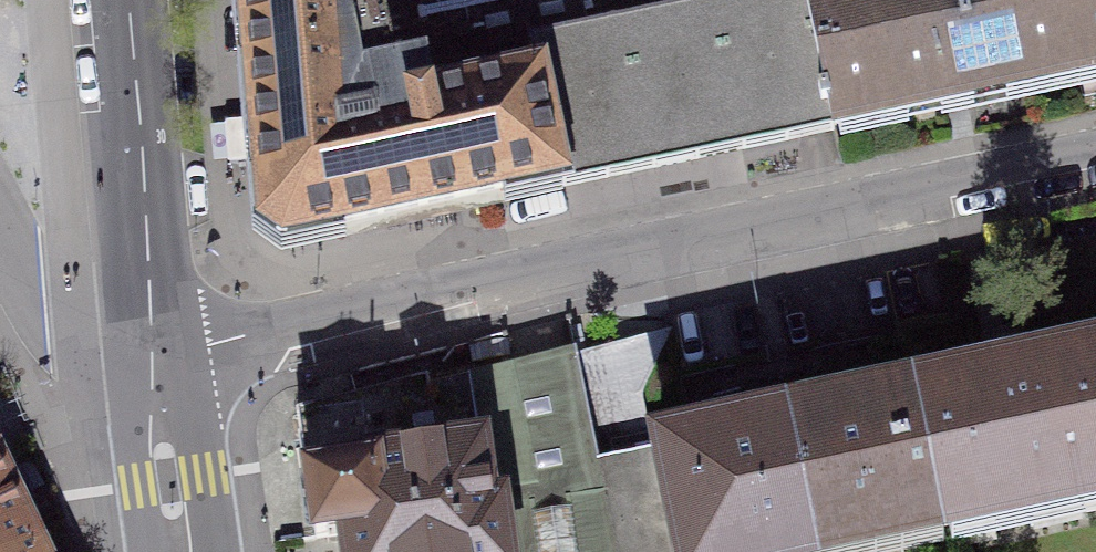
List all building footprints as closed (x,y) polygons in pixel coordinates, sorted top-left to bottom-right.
[(740,0),(246,0),(256,119),(266,226),(284,240),(469,201),(560,181),(532,44),(740,0)] [(809,0),(740,0),(532,44),(560,181),(773,137),(834,124),(808,1),(810,1),(809,0)] [(1077,74),(1062,0),(814,0),(810,1),(808,1),(834,124),(956,99),(1077,74)] [(1077,74),(1095,70),(1095,0),(1062,0),(1077,74)] [(1094,358),(1033,371),(1028,346),(1012,349),(997,352),(1002,377),(914,396),(942,529),(1095,497),(1095,370),(1094,358)] [(297,412),(299,425),(307,476),(315,529),(316,539),(346,535),(348,551),(617,551),(598,463),(576,356),(430,392),(426,379),(297,412)] [(914,396),(914,397),(811,419),(790,423),(817,551),(831,551),(942,529),(914,396)] [(790,423),(690,444),(598,463),(617,551),(817,551),(790,423)] [(0,474),(0,551),(37,551),(34,545),(0,474)]
